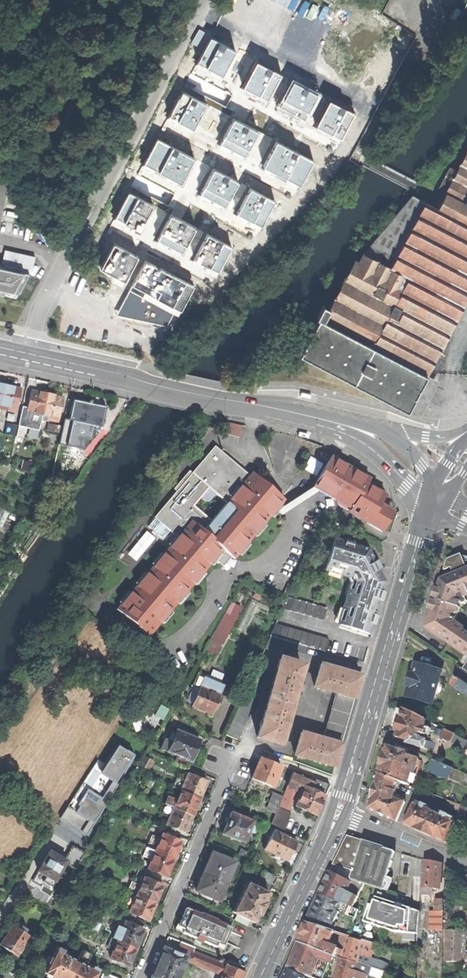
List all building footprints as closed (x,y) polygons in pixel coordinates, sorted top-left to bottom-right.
[(466,26),(466,14),(454,6),(449,15),(466,26)] [(237,51),(210,38),(197,63),(224,76),(237,51)] [(280,74),(256,61),(243,86),(268,99),(280,74)] [(319,93),(292,78),(277,107),(304,122),(319,93)] [(206,104),(182,91),(169,116),(193,129),(206,104)] [(354,112),(329,100),(316,125),(341,137),(354,112)] [(258,130),(233,118),(220,143),(245,156),(258,130)] [(194,158),(157,139),(144,164),(181,183),(194,158)] [(313,160),(276,141),(263,166),(300,185),(313,160)] [(457,170),(446,192),(446,193),(466,204),(466,152),(457,170)] [(439,188),(446,192),(457,170),(449,167),(439,188)] [(238,180),(213,168),(200,193),(225,206),(238,180)] [(274,200),(250,188),(237,212),(261,225),(274,200)] [(156,207),(128,192),(113,221),(141,235),(156,207)] [(446,193),(436,208),(466,224),(466,204),(446,193)] [(412,195),(363,254),(388,267),(423,201),(412,195)] [(388,267),(405,275),(400,284),(403,286),(375,340),(376,341),(373,347),(427,374),(466,298),(466,224),(436,208),(423,201),(388,267)] [(198,229),(170,215),(157,240),(185,255),(198,229)] [(231,247),(207,234),(194,259),(218,271),(231,247)] [(136,256),(113,244),(100,269),(113,275),(111,279),(122,285),(136,256)] [(19,298),(37,267),(39,256),(9,250),(6,263),(0,261),(0,293),(19,298)] [(374,343),(375,340),(403,286),(400,284),(405,275),(388,267),(363,254),(359,263),(355,261),(330,308),(325,317),(374,343)] [(194,285),(145,259),(117,315),(167,325),(172,313),(178,315),(194,285)] [(324,305),(317,318),(319,319),(300,355),(354,383),(373,347),(376,341),(375,340),(374,343),(325,317),(330,308),(324,305)] [(373,347),(354,383),(408,410),(409,410),(420,388),(427,374),(373,347)] [(16,408),(21,389),(5,385),(1,405),(8,406),(7,410),(16,412),(16,408)] [(427,391),(420,388),(409,410),(415,413),(422,399),(423,399),(427,391)] [(36,412),(43,414),(47,394),(42,393),(31,391),(26,410),(27,410),(26,414),(29,414),(29,415),(35,416),(36,412)] [(47,394),(43,414),(50,415),(49,419),(58,421),(63,398),(47,394)] [(71,424),(72,420),(85,423),(89,404),(73,400),(69,419),(69,420),(68,423),(71,424)] [(98,429),(99,426),(101,426),(105,407),(93,405),(89,404),(85,423),(93,425),(92,428),(98,429)] [(228,434),(243,435),(244,424),(229,422),(228,434)] [(61,432),(62,427),(48,423),(47,429),(61,432)] [(5,434),(15,436),(17,426),(7,425),(5,434)] [(192,474),(189,471),(174,488),(177,491),(148,525),(163,538),(170,529),(171,530),(170,531),(175,535),(176,534),(178,536),(116,608),(124,615),(121,619),(128,625),(131,621),(148,635),(214,559),(219,563),(227,553),(234,558),(276,509),(280,505),(284,500),(252,473),(249,476),(215,447),(192,474)] [(367,523),(381,531),(391,514),(386,511),(388,508),(379,503),(385,494),(367,483),(370,479),(342,463),(331,457),(314,487),(319,490),(336,500),(336,503),(347,509),(351,508),(353,505),(371,516),(367,523)] [(284,509),(280,505),(276,509),(284,516),(319,490),(314,487),(284,509)] [(140,561),(159,538),(147,529),(128,551),(140,561)] [(378,569),(381,567),(379,564),(377,560),(374,561),(367,549),(352,544),(353,542),(346,539),(345,542),(334,538),(326,567),(345,573),(346,568),(348,569),(351,569),(349,574),(351,574),(353,580),(339,625),(369,633),(372,623),(374,615),(378,603),(379,600),(382,591),(385,581),(378,569)] [(445,571),(452,569),(465,563),(466,563),(466,557),(459,556),(448,561),(445,571)] [(452,569),(455,576),(466,571),(466,568),(465,563),(452,569)] [(435,603),(460,611),(462,604),(465,605),(466,603),(466,599),(466,571),(455,576),(442,581),(439,590),(436,599),(435,603)] [(283,609),(289,610),(293,598),(288,596),(283,609)] [(293,598),(289,610),(296,612),(299,600),(293,598)] [(302,614),(306,601),(299,600),(296,612),(302,614)] [(309,616),(312,603),(306,601),(302,614),(309,616)] [(216,632),(215,631),(205,648),(214,653),(223,636),(225,637),(242,608),(233,603),(221,626),(220,625),(216,632)] [(312,603),(309,616),(315,618),(319,605),(312,603)] [(466,657),(466,634),(464,632),(466,629),(456,623),(460,611),(435,603),(432,611),(431,616),(426,629),(443,640),(444,641),(446,641),(447,640),(448,638),(448,641),(449,642),(451,643),(452,644),(454,643),(453,645),(453,646),(453,647),(466,657)] [(323,620),(326,607),(319,605),(315,618),(323,620)] [(271,636),(278,638),(282,625),(274,623),(271,636)] [(289,627),(282,625),(278,638),(285,640),(289,627)] [(285,640),(291,642),(295,629),(289,627),(285,640)] [(291,642),(298,644),(302,631),(295,629),(291,642)] [(309,633),(302,631),(298,644),(305,646),(309,633)] [(309,633),(305,646),(308,646),(311,647),(315,635),(309,633)] [(311,647),(318,649),(321,637),(315,635),(311,647)] [(306,654),(308,646),(305,646),(298,644),(291,642),(285,640),(278,638),(271,636),(269,636),(264,648),(271,651),(274,644),(306,654)] [(328,639),(321,637),(318,649),(324,651),(328,639)] [(170,659),(176,668),(182,664),(176,655),(170,659)] [(268,698),(292,705),(295,696),(292,695),(296,682),(301,665),(279,659),(268,698)] [(330,709),(348,714),(360,675),(320,663),(314,686),(324,689),(335,692),(330,709)] [(408,698),(433,705),(436,695),(439,683),(442,673),(431,670),(428,669),(417,666),(414,676),(411,688),(408,698)] [(255,667),(224,734),(237,739),(241,730),(239,724),(245,721),(242,715),(249,713),(246,707),(253,704),(250,698),(257,696),(254,689),(261,687),(258,681),(263,671),(255,667)] [(466,694),(466,684),(457,677),(453,685),(461,691),(465,693),(466,694)] [(222,685),(204,678),(192,705),(202,709),(210,713),(218,696),(219,693),(222,685)] [(229,697),(219,693),(218,696),(234,703),(238,693),(232,690),(229,697)] [(284,725),(287,713),(289,714),(292,705),(268,698),(257,737),(279,744),(284,725)] [(164,719),(171,709),(163,704),(157,714),(164,719)] [(327,721),(345,726),(348,714),(330,709),(327,721)] [(400,733),(398,739),(409,742),(409,745),(420,749),(421,748),(426,749),(428,742),(425,741),(429,728),(425,727),(428,721),(404,710),(402,717),(401,723),(398,724),(397,728),(398,730),(398,732),(400,733)] [(301,732),(294,755),(333,766),(345,726),(327,721),(322,738),(311,735),(301,732)] [(167,751),(178,755),(175,762),(187,768),(190,760),(194,751),(199,740),(175,730),(171,742),(165,740),(161,749),(167,751)] [(443,739),(453,743),(457,736),(446,731),(443,739)] [(382,767),(380,775),(400,782),(406,785),(409,773),(414,774),(416,775),(419,760),(407,757),(409,750),(398,745),(397,750),(387,748),(385,753),(384,756),(382,767)] [(140,764),(147,768),(152,760),(145,756),(140,764)] [(255,767),(251,778),(272,786),(273,784),(277,786),(281,777),(277,775),(281,766),(259,757),(255,767)] [(430,771),(449,779),(453,769),(434,761),(430,771)] [(316,778),(292,770),(287,785),(282,796),(278,805),(288,809),(296,789),(301,791),(295,805),(315,815),(318,808),(319,804),(321,804),(322,803),(324,798),(324,797),(323,796),(324,795),(328,783),(316,778)] [(203,789),(206,781),(188,774),(183,783),(175,780),(172,787),(181,790),(199,798),(203,789)] [(369,810),(397,822),(406,803),(395,798),(400,782),(380,775),(375,791),(369,810)] [(176,800),(168,797),(165,804),(173,807),(192,815),(196,806),(199,798),(181,790),(176,800)] [(266,808),(276,812),(277,808),(278,805),(282,796),(272,792),(266,808)] [(447,808),(459,812),(461,806),(449,801),(447,808)] [(415,805),(405,826),(426,835),(446,844),(455,823),(448,820),(449,817),(444,815),(443,817),(428,811),(429,808),(423,806),(422,808),(415,805)] [(166,824),(185,832),(189,822),(192,815),(173,807),(166,824)] [(464,821),(466,815),(466,809),(463,807),(458,819),(464,821)] [(290,813),(277,808),(276,812),(271,823),(283,829),(290,813)] [(56,824),(63,829),(72,815),(65,810),(56,824)] [(227,824),(223,833),(244,842),(252,821),(231,813),(227,824)] [(67,828),(74,833),(82,822),(74,817),(67,828)] [(264,849),(287,860),(292,851),(296,842),(273,831),(264,849)] [(173,859),(177,851),(181,841),(162,834),(158,845),(151,842),(149,849),(155,851),(173,859)] [(352,881),(353,882),(371,889),(377,870),(378,871),(383,849),(348,839),(342,852),(335,865),(356,870),(352,881)] [(383,849),(378,871),(389,875),(396,853),(383,849)] [(41,881),(50,886),(66,861),(49,851),(34,876),(41,881)] [(155,851),(148,868),(166,876),(170,867),(173,859),(155,851)] [(204,871),(227,881),(235,862),(212,852),(207,862),(204,871)] [(425,862),(423,888),(433,889),(440,889),(442,863),(432,863),(425,862)] [(405,864),(400,890),(412,892),(416,866),(405,864)] [(260,878),(273,884),(277,877),(264,870),(260,878)] [(398,896),(389,893),(393,879),(388,878),(389,875),(378,871),(377,870),(371,889),(396,900),(398,896)] [(458,870),(463,896),(466,897),(466,872),(458,870)] [(196,890),(219,900),(227,881),(204,871),(200,880),(196,890)] [(325,885),(319,897),(342,905),(352,883),(331,873),(325,885)] [(162,885),(144,877),(142,882),(138,880),(136,883),(132,881),(128,891),(137,895),(155,902),(159,893),(162,885)] [(260,914),(263,908),(266,902),(265,902),(269,893),(246,882),(232,912),(236,914),(234,919),(247,925),(249,920),(254,922),(259,913),(260,914)] [(343,905),(358,910),(388,922),(396,900),(371,889),(353,882),(352,883),(342,905),(343,905)] [(108,893),(118,897),(122,888),(112,884),(108,893)] [(137,895),(128,891),(127,891),(123,902),(126,909),(130,911),(130,912),(148,919),(152,911),(155,902),(137,895)] [(340,912),(343,905),(342,905),(319,897),(314,908),(309,919),(333,927),(334,926),(336,920),(340,912)] [(437,900),(436,912),(444,912),(445,900),(437,900)] [(354,917),(355,917),(358,910),(343,905),(340,912),(350,915),(354,917)] [(178,926),(183,928),(182,933),(195,938),(195,940),(197,941),(201,942),(202,941),(215,947),(217,943),(223,945),(234,919),(211,909),(208,916),(200,912),(200,914),(185,908),(178,926)] [(15,922),(0,944),(0,945),(7,950),(17,956),(29,937),(24,933),(26,930),(15,922)] [(143,929),(125,922),(122,930),(117,928),(115,933),(110,931),(108,936),(112,937),(136,947),(140,938),(143,929)] [(338,954),(339,949),(329,946),(334,932),(307,924),(303,934),(299,944),(323,953),(335,957),(336,958),(338,954)] [(447,962),(464,962),(464,955),(465,931),(455,931),(448,931),(447,962)] [(346,948),(361,953),(362,947),(364,943),(352,939),(353,938),(347,936),(345,941),(348,942),(346,948)] [(132,956),(136,947),(112,937),(107,947),(114,950),(110,958),(128,965),(132,956)] [(374,951),(376,945),(364,941),(364,943),(362,947),(374,951)] [(164,948),(159,959),(153,973),(151,977),(178,977),(186,960),(190,950),(192,947),(181,942),(176,953),(164,948)] [(323,953),(299,944),(294,957),(289,970),(311,977),(314,977),(321,959),(323,953)] [(374,951),(362,947),(361,953),(359,957),(372,961),(374,951)] [(337,977),(353,977),(358,962),(359,957),(361,953),(346,948),(337,977)] [(99,971),(92,968),(91,970),(85,967),(91,955),(82,950),(77,962),(69,977),(96,977),(98,973),(99,971)] [(245,968),(228,961),(227,965),(219,962),(217,959),(211,957),(211,958),(204,955),(204,956),(190,950),(186,960),(223,975),(222,977),(241,977),(245,968)] [(77,962),(56,952),(52,959),(49,964),(45,974),(47,975),(47,977),(49,977),(69,977),(77,962)] [(321,959),(333,964),(335,957),(323,953),(321,959)] [(359,957),(358,962),(405,977),(416,977),(416,975),(372,961),(359,957)]
